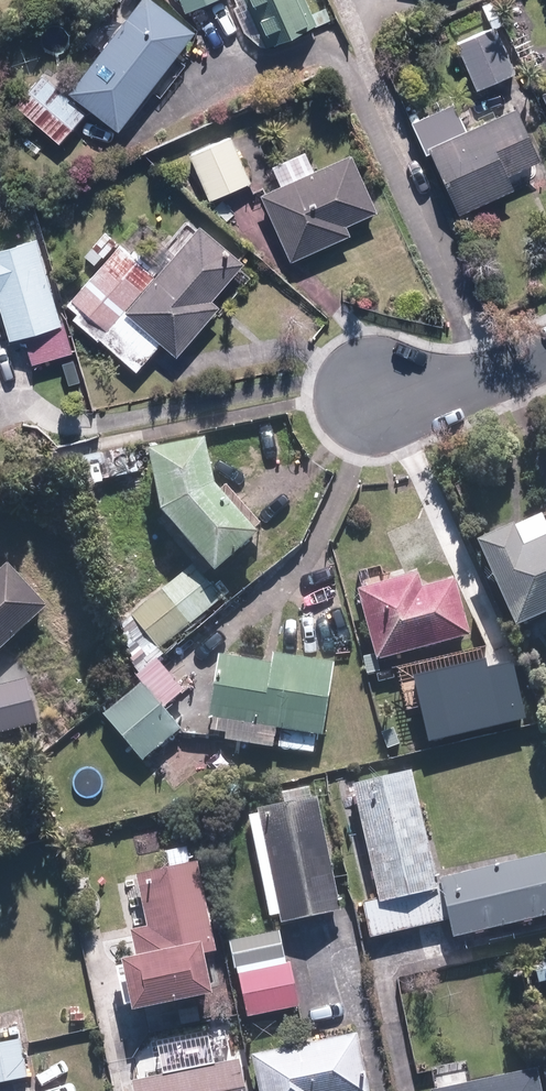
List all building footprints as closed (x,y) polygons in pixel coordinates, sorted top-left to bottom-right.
[(73,88),(125,129),(201,31),(160,0),(141,0),(73,88)] [(187,10),(211,0),(182,0),(187,10)] [(315,0),(251,0),(273,47),(334,18),(327,4),(319,9),(315,0)] [(503,24),(460,40),(478,90),(522,74),(503,24)] [(90,109),(45,71),(18,103),(64,141),(90,109)] [(521,95),(465,118),(459,103),(416,120),(429,154),(438,151),(463,214),(520,191),(513,173),(545,159),(545,158),(521,95)] [(234,133),(192,150),(212,197),(254,179),(234,133)] [(385,212),(361,153),(318,170),(309,148),(274,162),(282,184),(266,191),(294,260),(356,236),(352,225),(385,212)] [(250,260),(204,222),(199,229),(187,219),(149,264),(122,241),(70,303),(81,312),(76,319),(140,372),(166,342),(182,356),(225,305),(218,299),(250,260)] [(2,296),(14,338),(25,335),(33,363),(80,350),(70,315),(63,317),(40,235),(0,246),(0,296),(2,296)] [(213,438),(157,449),(169,509),(223,571),(266,532),(223,484),(213,438)] [(485,539),(523,625),(545,615),(545,514),(522,525),(521,523),(485,539)] [(14,563),(0,575),(0,651),(51,606),(14,563)] [(225,599),(194,563),(132,615),(163,651),(225,599)] [(422,572),(362,588),(381,660),(474,635),(458,578),(426,587),(422,572)] [(218,716),(215,729),(231,731),(230,738),(277,746),(281,727),(286,728),(321,734),(327,735),(340,662),(279,652),(276,663),(224,654),(214,715),(218,716)] [(485,658),(415,675),(431,742),(529,719),(515,660),(487,666),(485,658)] [(0,686),(0,733),(42,723),(31,679),(0,686)] [(184,727),(145,682),(107,714),(146,759),(184,727)] [(283,743),(319,749),(321,734),(286,728),(283,743)] [(449,919),(416,769),(358,782),(384,897),(366,901),(374,936),(449,919)] [(344,908),(320,796),(252,810),(274,915),(284,913),(286,920),(344,908)] [(444,875),(457,935),(545,915),(545,852),(444,875)] [(218,949),(202,860),(143,872),(153,925),(137,928),(142,954),(130,956),(140,1008),(218,993),(210,951),(218,949)] [(283,930),(234,940),(238,965),(288,955),(283,930)] [(251,1016),(303,1006),(295,963),(243,972),(251,1016)] [(361,1031),(256,1052),(264,1090),(373,1090),(361,1031)] [(23,1039),(0,1044),(0,1082),(31,1076),(23,1039)] [(242,1057),(137,1080),(139,1090),(250,1090),(242,1057)] [(545,1066),(437,1088),(437,1090),(545,1090),(545,1072),(545,1066)]
